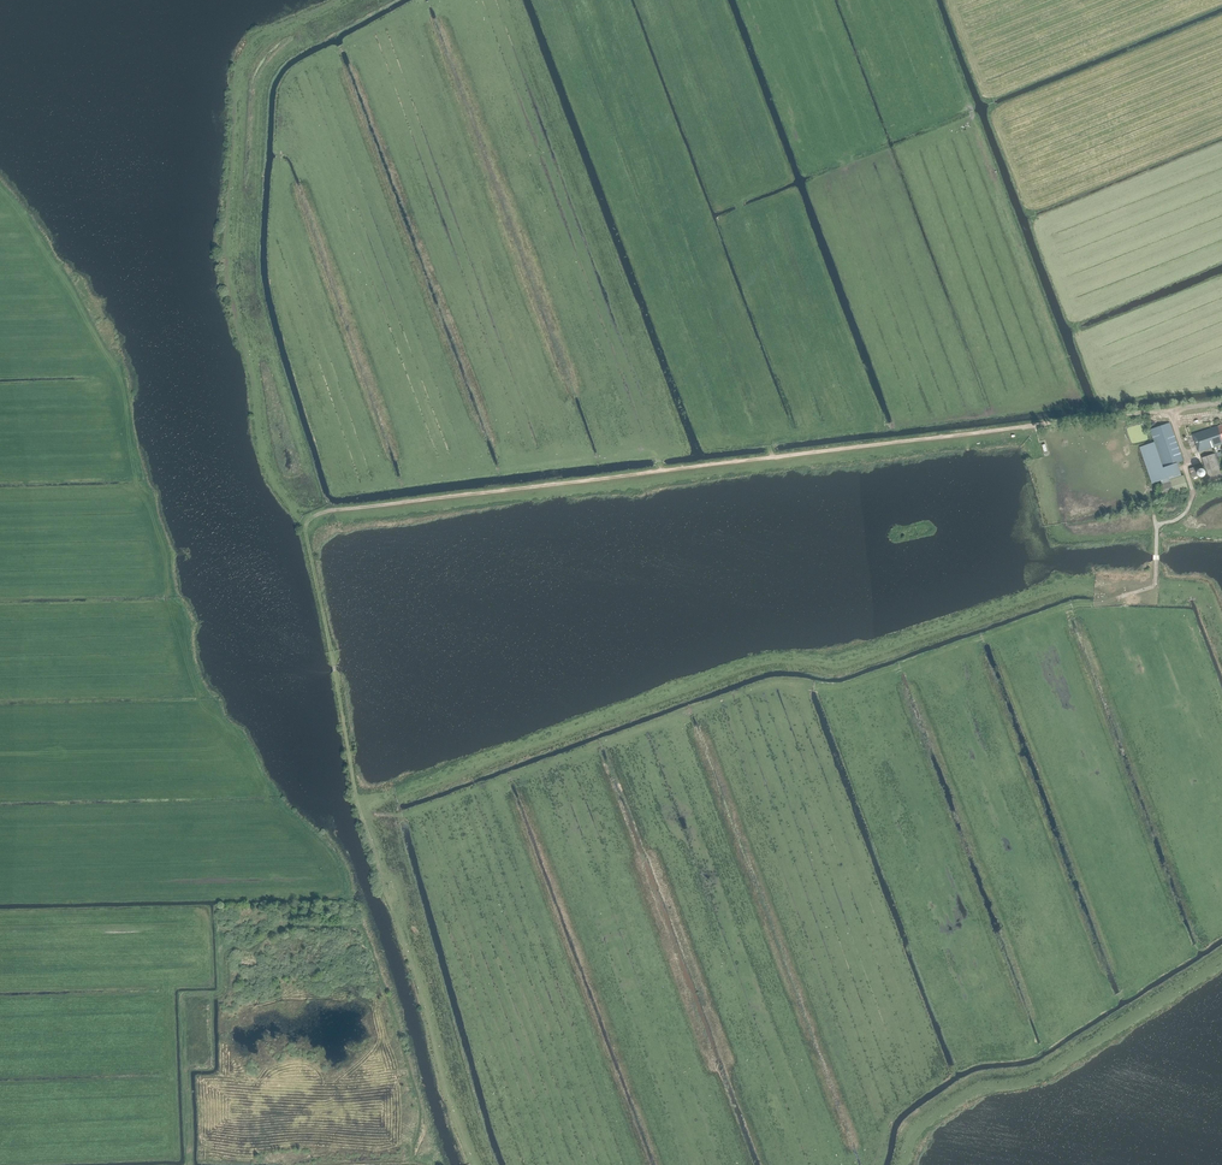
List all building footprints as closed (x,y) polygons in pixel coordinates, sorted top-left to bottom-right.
[(1150,429),(1155,442),(1140,447),(1153,484),(1180,474),(1177,463),(1182,461),(1169,423),(1150,429)] [(1214,446),(1221,444),(1221,425),(1193,435),(1198,450),(1199,452),(1214,446)] [(1211,481),(1221,477),(1221,466),(1218,457),(1216,453),(1202,458),(1211,481)] [(1189,469),(1192,478),(1198,476),(1195,467),(1189,469)] [(1206,474),(1206,473),(1206,472),(1206,471),(1205,470),(1204,469),(1203,468),(1202,468),(1201,468),(1200,468),(1200,469),(1199,469),(1198,470),(1198,471),(1197,472),(1197,473),(1197,474),(1198,474),(1198,475),(1199,476),(1200,477),(1201,477),(1202,477),(1203,477),(1204,476),(1205,476),(1205,475),(1206,474)] [(1174,494),(1188,490),(1183,475),(1170,480),(1171,482),(1160,486),(1163,496),(1174,492),(1174,494)]
